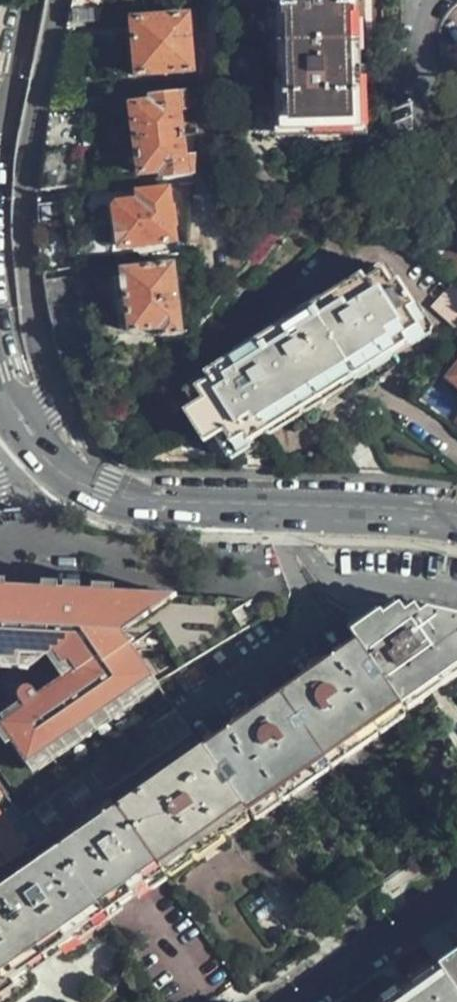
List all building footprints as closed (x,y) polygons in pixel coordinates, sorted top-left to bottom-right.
[(69,28),(103,24),(105,0),(74,0),(69,28)] [(352,38),(352,20),(358,19),(357,7),(351,7),(351,0),(285,0),(285,6),(285,23),(278,24),(278,38),(286,43),(286,69),(279,69),(280,111),(281,132),(309,131),(361,127),(359,84),(353,84),(352,38)] [(193,71),(186,19),(133,23),(138,76),(193,71)] [(197,124),(201,90),(152,96),(153,106),(134,108),(138,142),(181,136),(180,126),(197,124)] [(48,153),(78,150),(81,112),(55,115),(48,153)] [(161,182),(194,177),(195,158),(184,160),(183,142),(196,141),(196,135),(181,136),(138,142),(141,175),(160,173),(161,182)] [(48,153),(42,187),(73,184),(78,150),(48,153)] [(174,226),(172,209),(169,208),(167,192),(140,195),(140,205),(117,207),(115,211),(119,248),(174,241),(172,229),(174,226)] [(78,260),(115,256),(109,194),(72,197),(78,260)] [(180,336),(171,267),(121,273),(122,279),(114,281),(119,329),(129,328),(130,334),(161,330),(162,338),(180,336)] [(402,339),(417,330),(405,312),(412,306),(398,285),(392,289),(379,268),(347,288),(344,284),(318,301),(319,304),(302,315),(299,311),(283,322),(285,325),(236,356),(204,377),(208,383),(197,390),(205,403),(187,415),(205,443),(223,433),(229,444),(242,436),(248,443),(313,404),(359,376),(369,369),(369,368),(392,354),(406,346),(402,339)] [(450,283),(432,306),(456,328),(456,288),(450,283)] [(4,744),(8,741),(28,770),(242,630),(231,612),(250,600),(0,585),(0,739),(4,744)] [(354,633),(357,640),(403,708),(440,682),(456,670),(456,619),(444,615),(388,609),(354,633)] [(346,747),(403,708),(357,640),(343,651),(344,653),(335,659),(334,657),(309,674),(321,690),(317,693),(307,679),(298,684),(297,682),(265,704),(266,705),(259,710),(270,725),(265,729),(253,713),(227,730),(228,732),(220,738),(218,736),(203,747),(249,815),(295,783),(346,747)] [(89,768),(105,792),(192,733),(174,707),(88,767),(89,768)] [(116,807),(164,876),(206,846),(249,815),(203,747),(116,807)] [(35,966),(124,904),(164,876),(116,807),(105,792),(89,768),(20,816),(34,841),(26,846),(0,863),(0,991),(35,966)] [(26,846),(0,803),(0,863),(26,846)] [(438,966),(444,976),(456,967),(456,952),(438,966)] [(444,976),(438,966),(397,994),(386,1001),(456,1001),(456,995),(444,976)] [(444,976),(456,995),(456,967),(444,976)]
